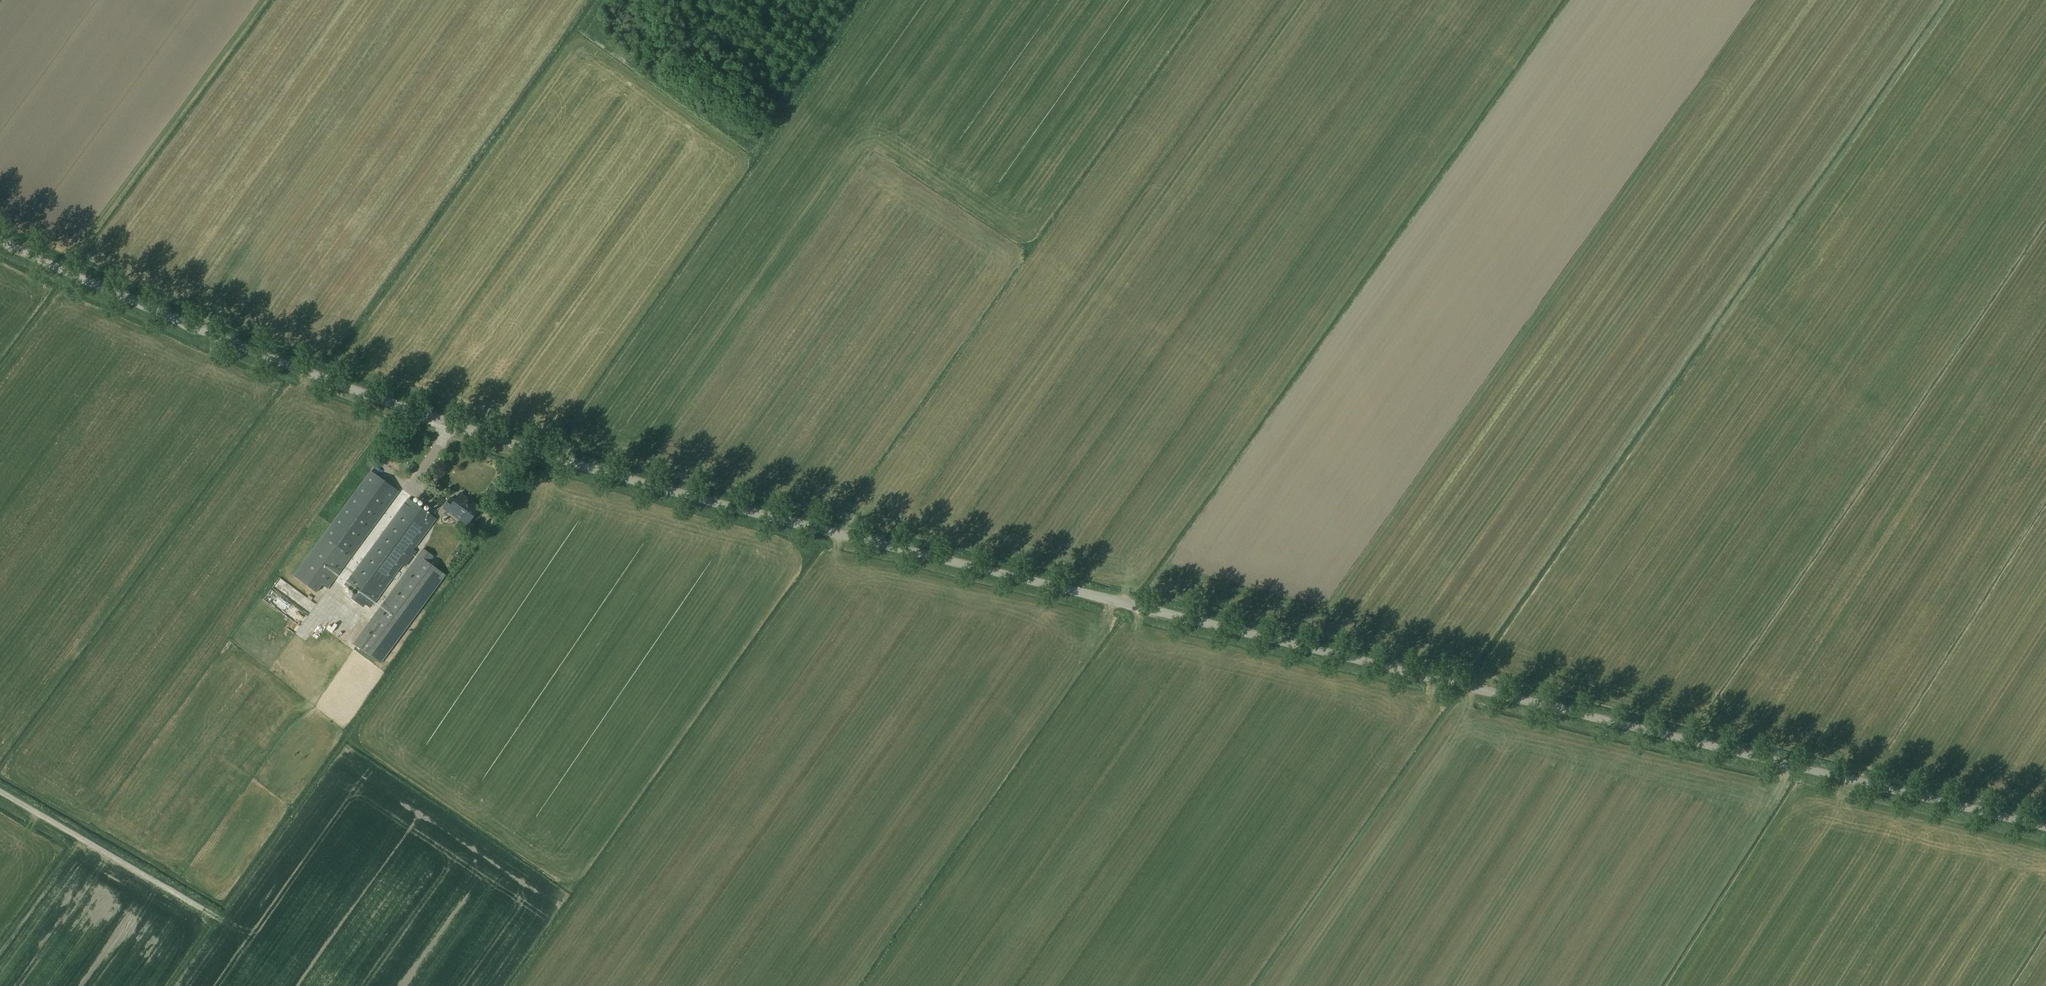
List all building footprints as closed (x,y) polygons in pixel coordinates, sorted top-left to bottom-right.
[(295,576),(317,592),(323,584),(328,588),(399,492),(372,472),(295,576)] [(450,500),(444,507),(468,525),(481,509),(461,494),(454,503),(450,500)] [(409,499),(346,585),(372,605),(436,519),(409,499)] [(429,564),(434,557),(424,549),(354,644),(380,664),(446,576),(429,564)] [(297,592),(278,579),(271,588),(291,601),(297,592)] [(289,613),(301,622),(306,616),(295,606),(289,613)]
